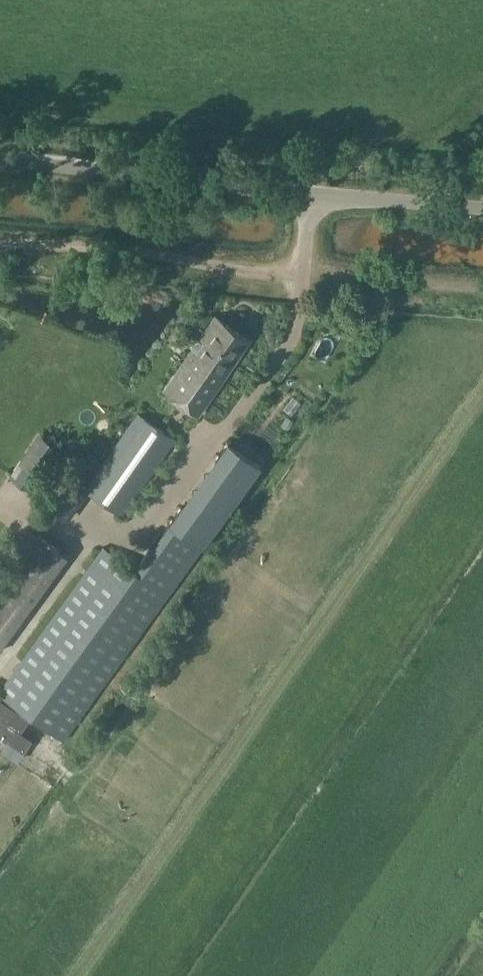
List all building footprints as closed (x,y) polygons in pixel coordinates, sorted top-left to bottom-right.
[(163,391),(200,416),(252,339),(215,313),(205,329),(183,314),(176,324),(195,337),(189,345),(192,347),(163,391)] [(70,475),(49,505),(70,519),(89,492),(122,515),(176,439),(138,412),(85,486),(70,475)] [(10,476),(31,489),(60,446),(39,432),(10,476)] [(29,651),(0,691),(0,695),(63,740),(202,549),(263,467),(231,442),(134,571),(103,549),(29,651)] [(37,534),(0,585),(0,649),(67,556),(37,534)] [(5,739),(0,747),(0,750),(15,760),(22,750),(30,738),(0,719),(0,736),(5,739)]
